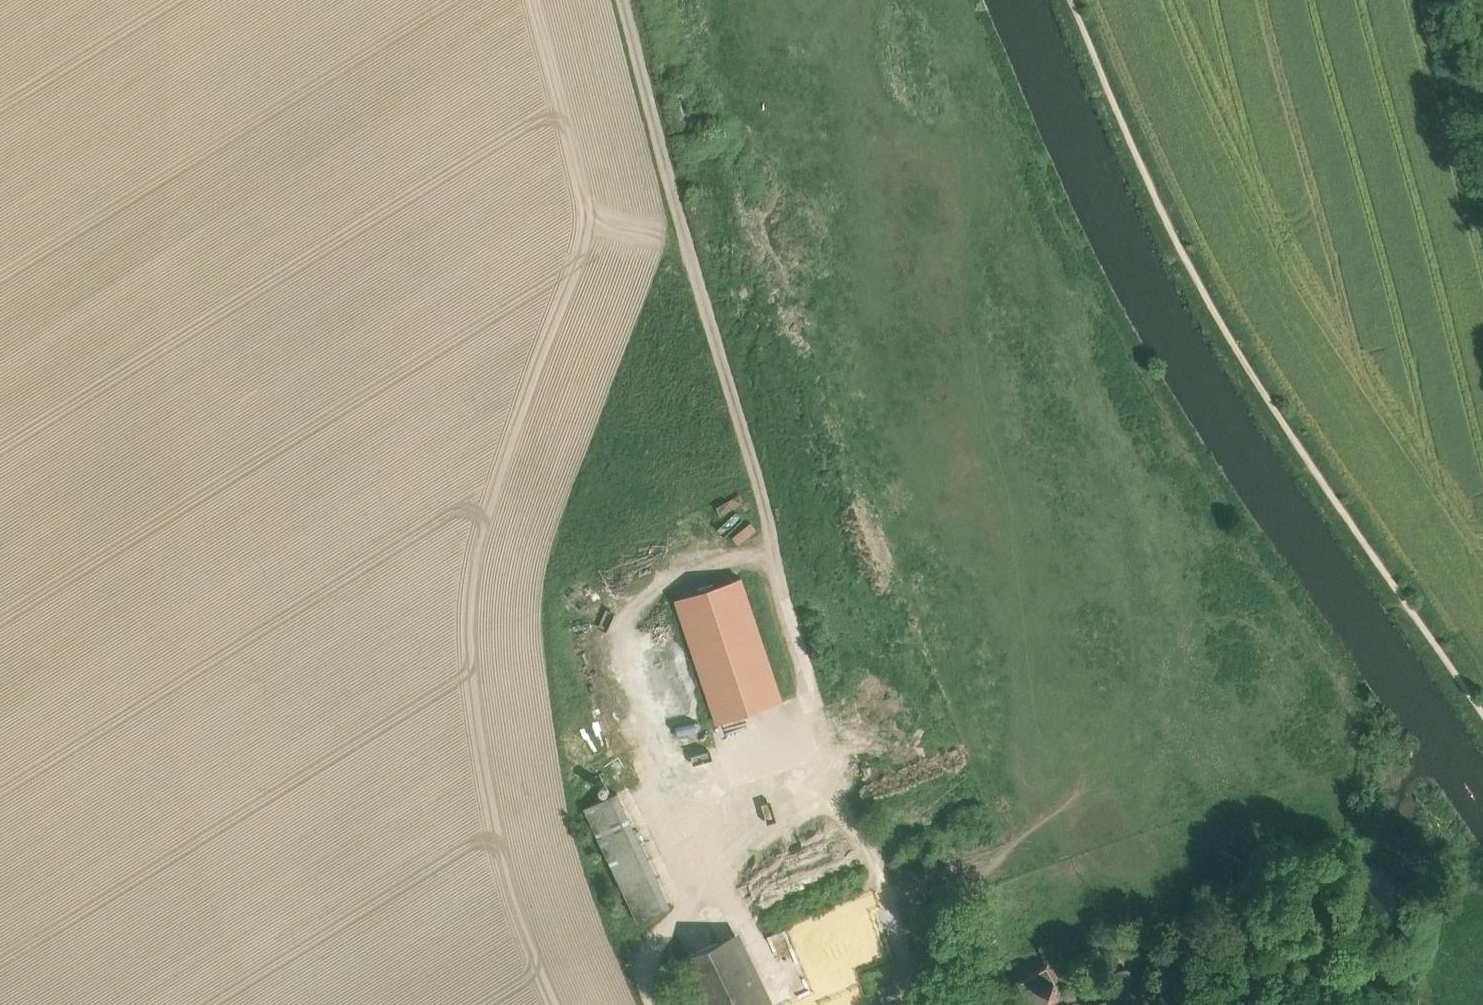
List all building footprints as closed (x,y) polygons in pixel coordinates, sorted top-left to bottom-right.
[(782,701),(740,578),(677,598),(719,722),(782,701)] [(719,722),(677,598),(663,604),(704,727),(719,722)] [(671,905),(617,792),(585,807),(639,920),(671,905)] [(735,933),(687,956),(710,1004),(769,1004),(735,933)] [(1046,965),(1017,980),(1031,1004),(1044,1004),(1048,1003),(1062,996),(1055,983),(1046,965)]
